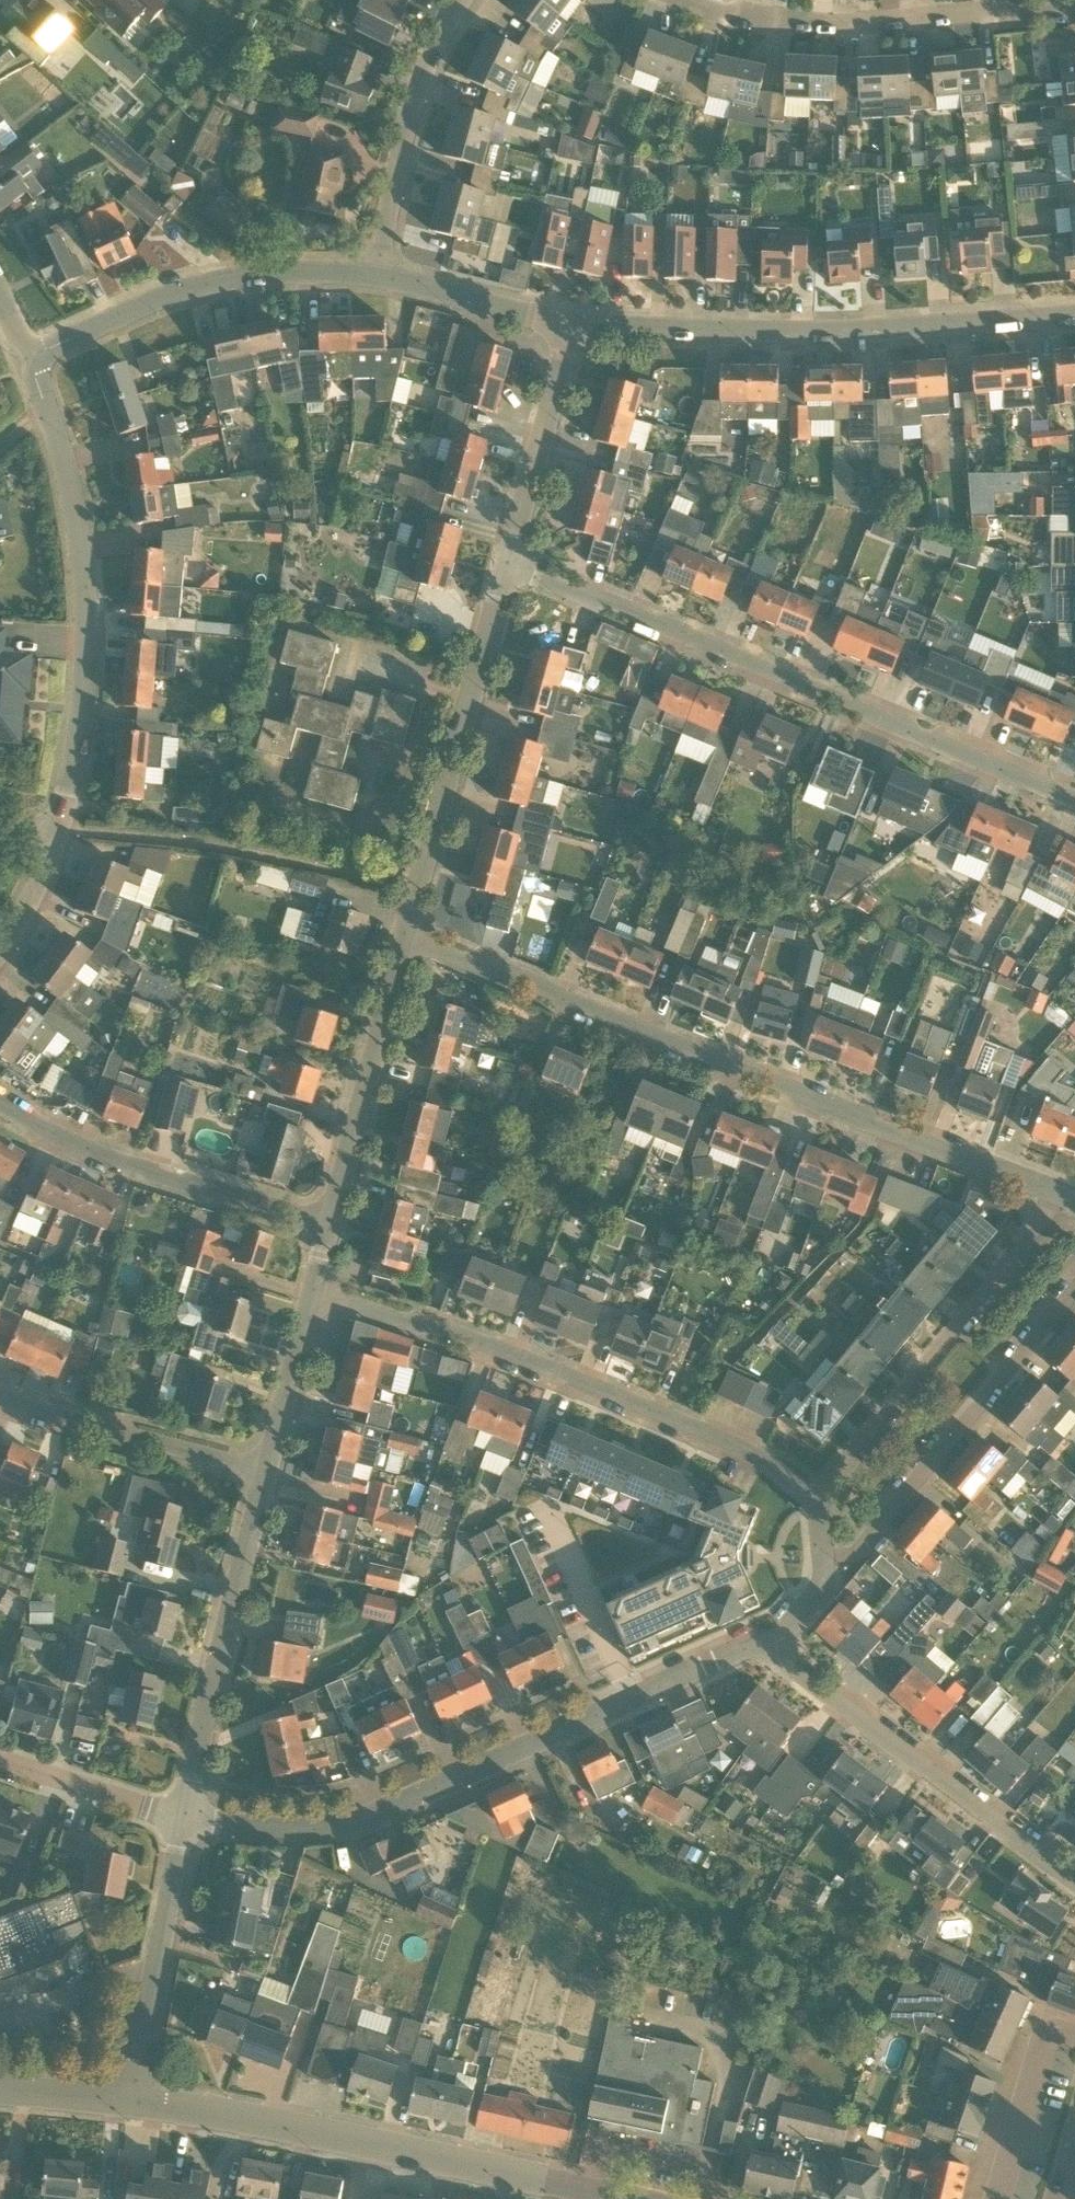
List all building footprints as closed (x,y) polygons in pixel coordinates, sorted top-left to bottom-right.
[(42,0),(36,0),(28,10),(20,3),(9,16),(16,23),(16,24),(17,25),(7,37),(41,68),(53,55),(46,49),(56,37),(63,43),(75,29),(57,13),(59,12),(50,4),(49,5),(42,0)] [(162,0),(90,0),(100,9),(96,14),(116,33),(126,23),(131,28),(142,17),(150,24),(168,5),(162,0)] [(407,12),(404,11),(410,0),(348,0),(347,3),(366,12),(357,31),(390,47),(407,12)] [(525,38),(548,52),(552,54),(573,26),(560,17),(560,16),(538,0),(521,0),(513,12),(532,26),(525,38)] [(560,16),(573,0),(538,0),(560,16)] [(107,65),(121,51),(98,30),(85,44),(107,65)] [(660,79),(674,41),(651,32),(642,55),(630,50),(620,76),(633,81),(637,71),(660,79)] [(518,49),(489,35),(478,57),(532,83),(541,63),(548,52),(525,38),(518,49)] [(694,104),(702,78),(688,73),(697,49),(674,41),(660,79),(682,88),(679,99),(694,104)] [(1063,82),(1074,81),(1074,43),(1049,46),(1050,59),(1053,83),(1063,82)] [(365,80),(373,59),(345,49),(338,70),(335,69),(323,102),(364,117),(376,84),(365,80)] [(14,73),(9,67),(15,62),(13,60),(16,57),(10,51),(0,59),(0,79),(14,73)] [(984,76),(981,52),(957,54),(961,96),(963,114),(988,112),(987,103),(1000,102),(997,75),(984,76)] [(924,110),(938,109),(937,98),(961,96),(957,54),(932,57),(935,81),(922,82),(924,110)] [(485,102),(511,112),(517,114),(532,83),(478,57),(467,79),(490,90),(485,102)] [(733,103),(742,63),(718,57),(712,81),(702,78),(694,104),(706,108),(709,97),(733,103)] [(811,100),(812,59),(788,57),(786,94),(773,93),(770,120),(784,122),(785,99),(811,100)] [(909,83),(908,58),(884,59),(885,100),(910,99),(910,111),(924,110),(922,82),(909,83)] [(848,112),(848,85),(836,85),(837,60),(812,59),(811,100),(835,101),(835,112),(848,112)] [(885,100),(884,59),(859,61),(860,85),(848,85),(848,112),(861,112),(860,101),(885,100)] [(770,120),(773,93),(760,92),(766,68),(742,63),(733,103),(756,108),(755,119),(770,120)] [(612,87),(593,79),(584,97),(604,106),(612,87)] [(1074,119),(1074,81),(1063,82),(1066,106),(1055,107),(1056,121),(1074,119)] [(1012,89),(999,90),(1000,102),(1000,103),(1013,102),(1012,89)] [(77,103),(68,95),(57,108),(65,116),(77,103)] [(511,112),(485,102),(481,115),(457,109),(451,132),(490,143),(497,120),(507,124),(511,112)] [(1056,121),(1055,107),(1042,109),(1043,122),(1056,121)] [(314,136),(318,117),(278,109),(274,128),(314,136)] [(1056,121),(1043,122),(1020,124),(1022,140),(1068,135),(1070,157),(1074,157),(1074,119),(1056,121)] [(580,124),(576,133),(593,139),(596,130),(580,124)] [(1022,140),(1020,124),(1006,125),(1007,141),(1022,140)] [(551,128),(549,136),(556,139),(559,130),(551,128)] [(609,128),(604,141),(616,146),(621,132),(609,128)] [(499,185),(503,172),(484,166),(490,143),(451,132),(444,156),(476,165),(473,178),(499,185)] [(563,135),(558,154),(590,162),(595,143),(563,135)] [(142,179),(153,166),(125,143),(114,157),(142,179)] [(27,192),(29,191),(22,182),(43,167),(27,145),(0,166),(0,212),(27,192)] [(340,198),(349,155),(309,147),(306,164),(309,164),(300,209),(334,215),(337,198),(340,198)] [(1070,157),(1073,181),(1050,184),(1040,185),(1041,197),(1059,195),(1059,196),(1074,195),(1074,157),(1070,157)] [(949,185),(956,184),(963,169),(948,170),(949,185)] [(179,172),(171,189),(185,202),(196,189),(193,180),(179,172)] [(736,172),(735,185),(752,186),(753,173),(736,172)] [(496,198),(499,185),(473,178),(469,190),(446,184),(439,207),(479,218),(485,195),(496,198)] [(153,228),(166,212),(135,186),(122,201),(153,228)] [(585,221),(591,191),(576,188),(574,200),(548,195),(534,263),(562,269),(567,247),(579,249),(585,221)] [(173,215),(184,203),(175,195),(164,207),(173,215)] [(1059,196),(1060,210),(1071,209),(1073,233),(1074,233),(1074,195),(1059,196)] [(495,223),(479,218),(439,207),(433,231),(456,238),(453,250),(479,258),(483,246),(488,247),(495,223)] [(109,231),(100,212),(82,220),(91,240),(90,240),(104,269),(137,254),(123,225),(109,231)] [(668,228),(668,215),(654,215),(654,228),(626,227),(625,230),(624,258),(624,278),(653,279),(654,256),(666,257),(668,228)] [(963,274),(992,272),(991,256),(1005,255),(1002,216),(973,218),(974,231),(960,232),(963,274)] [(624,258),(625,230),(613,227),(585,221),(579,249),(574,271),(603,277),(608,255),(624,258)] [(897,279),(927,277),(926,261),(939,260),(936,221),(908,223),(909,236),(895,237),(897,279)] [(708,258),(709,230),(696,229),(668,228),(666,257),(665,279),(694,280),(695,258),(708,258)] [(831,284),(861,281),(861,268),(874,267),(871,228),(843,230),(843,243),(828,244),(831,284)] [(99,279),(76,229),(34,248),(43,267),(42,267),(48,280),(53,277),(58,288),(84,276),(88,284),(99,279)] [(751,259),(751,231),(738,231),(709,230),(708,258),(707,281),(736,282),(737,259),(751,259)] [(807,271),(809,232),(780,231),(779,244),(764,243),(762,282),(793,284),(793,270),(807,271)] [(1074,271),(1074,257),(1065,258),(1066,271),(1074,271)] [(387,351),(386,319),(353,320),(353,352),(352,352),(353,379),(377,378),(377,402),(392,401),(396,385),(405,350),(387,351)] [(353,379),(352,352),(353,352),(353,320),(320,320),(321,352),(322,352),(323,370),(301,370),(304,389),(304,392),(307,404),(309,404),(325,404),(323,380),(353,379)] [(285,394),(288,393),(304,389),(301,370),(299,360),(301,359),(298,328),(281,332),(278,321),(247,328),(255,369),(279,364),(285,394)] [(504,384),(513,353),(482,345),(485,333),(455,324),(443,367),(504,384)] [(255,369),(247,328),(215,335),(221,362),(236,359),(239,372),(255,369)] [(1074,386),(1074,350),(1055,352),(1060,404),(1073,403),(1071,386),(1074,386)] [(158,353),(139,359),(144,375),(163,369),(158,353)] [(1006,409),(1034,406),(1029,355),(1000,357),(1006,409)] [(965,426),(994,424),(993,410),(1006,409),(1000,357),(973,360),(976,399),(963,400),(965,426)] [(950,414),(946,362),(918,364),(921,399),(923,417),(937,415),(950,414)] [(923,417),(921,399),(918,364),(889,366),(893,418),(878,419),(879,442),(879,461),(881,484),(882,498),(897,497),(897,483),(901,482),(900,445),(904,445),(903,427),(923,425),(923,417)] [(110,403),(137,394),(127,365),(100,373),(110,403)] [(496,413),(504,384),(443,367),(437,389),(454,394),(452,399),(442,397),(437,413),(467,421),(472,406),(496,413)] [(750,420),(750,368),(722,367),(721,401),(703,401),(692,436),(721,437),(721,420),(750,420)] [(778,421),(779,368),(750,368),(750,420),(778,421)] [(792,440),(811,440),(810,422),(835,421),(835,403),(834,403),(834,368),(805,368),(806,407),(792,407),(792,440)] [(851,442),(879,442),(878,419),(863,419),(863,368),(834,368),(834,403),(835,403),(851,403),(851,421),(851,442)] [(219,413),(238,408),(230,373),(211,378),(213,385),(219,413)] [(656,401),(661,385),(639,379),(637,388),(612,381),(603,411),(635,419),(641,397),(656,401)] [(782,383),(781,402),(805,403),(806,384),(782,383)] [(121,435),(147,426),(137,394),(110,403),(121,435)] [(325,404),(309,404),(309,413),(325,413),(325,404)] [(207,410),(201,419),(203,427),(218,424),(214,408),(207,410)] [(649,471),(653,454),(645,452),(653,424),(635,419),(603,411),(595,441),(620,447),(616,463),(649,471)] [(431,435),(453,441),(447,463),(480,472),(488,443),(464,436),(467,421),(437,413),(431,435)] [(163,438),(178,434),(174,419),(173,414),(158,418),(161,432),(148,434),(149,441),(164,439),(163,438)] [(185,416),(174,419),(178,434),(188,431),(185,416)] [(1051,446),(1068,444),(1067,429),(1049,431),(1051,446)] [(1051,446),(1049,431),(1032,433),(1034,447),(1051,446)] [(183,456),(178,434),(163,438),(164,439),(149,441),(150,449),(164,446),(167,459),(183,456)] [(156,473),(154,456),(127,460),(132,493),(175,486),(173,470),(156,473)] [(398,484),(395,497),(401,498),(401,499),(443,510),(447,495),(472,502),(480,472),(447,463),(433,460),(427,481),(421,480),(418,490),(398,484)] [(642,494),(649,471),(616,463),(612,478),(587,470),(579,500),(625,513),(611,508),(617,487),(642,494)] [(395,497),(398,484),(374,479),(372,490),(395,497)] [(208,505),(179,509),(175,486),(132,493),(136,524),(163,519),(177,517),(179,531),(196,528),(221,524),(218,507),(209,509),(208,505)] [(752,486),(739,490),(742,502),(755,498),(752,486)] [(879,495),(861,496),(862,510),(879,509),(879,495)] [(455,562),(463,532),(439,525),(443,510),(401,499),(395,521),(414,526),(408,549),(455,562)] [(610,567),(616,546),(625,513),(579,500),(570,530),(596,537),(589,562),(610,567)] [(310,503),(294,503),(294,518),(310,518),(310,503)] [(326,504),(316,504),(317,522),(326,522),(326,504)] [(8,537),(0,505),(0,539),(8,537)] [(705,560),(714,540),(701,535),(706,525),(670,511),(663,526),(655,547),(674,555),(664,579),(693,591),(705,560)] [(1074,570),(1074,516),(1069,516),(1069,533),(1052,533),(1052,565),(1069,570),(1074,570)] [(904,529),(878,518),(871,534),(898,545),(904,529)] [(267,524),(266,540),(282,541),(283,525),(267,524)] [(193,557),(196,528),(179,531),(164,533),(161,552),(131,550),(130,566),(136,567),(135,583),(182,587),(184,556),(193,557)] [(770,587),(780,561),(784,553),(769,547),(776,531),(769,528),(752,569),(745,585),(759,591),(750,614),(778,626),(790,596),(770,587)] [(983,548),(964,542),(958,563),(977,568),(983,548)] [(447,591),(455,562),(408,549),(392,545),(386,569),(402,573),(395,600),(417,606),(422,584),(447,591)] [(726,569),(705,560),(693,591),(721,602),(731,579),(745,585),(752,569),(730,560),(726,569)] [(1069,570),(1052,565),(1052,593),(1073,593),(1073,623),(1074,623),(1074,570),(1069,570)] [(831,620),(846,583),(837,580),(828,601),(815,596),(812,605),(790,596),(778,626),(806,638),(816,614),(831,620)] [(196,634),(198,620),(179,619),(182,587),(135,583),(132,615),(147,617),(146,630),(196,634)] [(864,662),(884,614),(862,606),(868,592),(846,583),(831,620),(845,626),(835,650),(864,662)] [(329,591),(326,605),(343,610),(347,596),(329,591)] [(922,640),(934,612),(922,607),(919,616),(909,612),(903,626),(882,618),(884,614),(864,662),(892,673),(901,650),(916,656),(922,640)] [(195,651),(196,634),(146,630),(145,643),(130,642),(127,674),(155,676),(157,648),(195,651)] [(29,657),(0,654),(2,631),(0,631),(0,740),(17,741),(20,712),(21,696),(21,689),(26,690),(29,657)] [(322,736),(319,745),(305,798),(353,811),(362,779),(341,774),(347,753),(353,732),(371,737),(371,738),(403,747),(416,699),(384,690),(382,698),(356,691),(351,709),(321,701),(328,676),(329,677),(338,644),(290,631),(281,663),(299,668),(292,694),(299,696),(291,726),(266,719),(257,750),(289,759),(297,729),(322,736)] [(949,697),(962,667),(940,658),(944,649),(922,640),(916,656),(930,662),(921,685),(949,697)] [(561,688),(564,676),(567,667),(582,671),(586,653),(565,647),(562,657),(537,650),(529,679),(561,688)] [(1049,688),(1054,677),(1020,663),(1015,673),(1049,688)] [(1008,676),(985,667),(982,675),(962,667),(949,697),(977,709),(987,685),(1001,691),(1008,676)] [(158,723),(159,709),(152,709),(155,676),(127,674),(125,706),(140,708),(139,721),(158,723)] [(1034,733),(1047,702),(1026,694),(1030,685),(1008,676),(1001,691),(1015,697),(1006,721),(1034,733)] [(684,734),(702,690),(673,678),(663,702),(644,694),(630,727),(641,732),(647,719),(684,734)] [(576,740),(582,718),(555,711),(561,688),(529,679),(521,709),(546,716),(542,731),(576,740)] [(231,683),(224,688),(231,698),(239,693),(231,683)] [(696,801),(699,802),(712,808),(731,761),(733,755),(720,750),(729,730),(719,726),(724,715),(730,701),(702,690),(684,734),(676,753),(710,767),(696,801)] [(1074,697),(1069,711),(1047,702),(1034,733),(1062,744),(1072,720),(1074,721),(1074,697)] [(800,731),(768,717),(764,727),(748,721),(733,755),(731,761),(755,771),(762,755),(786,765),(800,731)] [(178,724),(158,723),(139,721),(138,734),(123,733),(120,765),(147,767),(149,735),(177,738),(178,724)] [(569,763),(576,740),(542,731),(537,746),(512,739),(504,769),(536,778),(543,756),(569,763)] [(847,762),(849,757),(829,749),(822,767),(818,765),(809,785),(846,800),(841,813),(857,819),(876,773),(861,767),(847,762)] [(164,800),(165,786),(146,785),(147,767),(120,765),(117,798),(144,800),(144,799),(164,800)] [(516,820),(550,830),(555,818),(558,807),(544,803),(550,782),(536,778),(504,769),(496,798),(520,805),(516,820)] [(913,830),(931,785),(897,770),(885,799),(903,807),(897,823),(913,830)] [(621,782),(616,798),(632,803),(637,786),(621,782)] [(704,826),(712,808),(699,802),(692,820),(704,826)] [(996,849),(1009,817),(980,805),(970,829),(952,822),(936,843),(959,854),(952,870),(981,882),(988,864),(995,848),(996,849)] [(215,824),(216,812),(175,808),(174,821),(215,824)] [(1027,888),(1034,876),(1042,859),(1027,853),(1037,829),(1009,817),(996,849),(1017,857),(1013,866),(1006,882),(1007,883),(1024,891),(1026,888),(1027,888)] [(555,818),(550,830),(552,830),(561,832),(564,821),(555,818)] [(543,860),(552,830),(550,830),(516,820),(512,835),(487,828),(479,857),(525,870),(530,856),(543,860)] [(844,842),(833,837),(826,850),(838,856),(844,842)] [(1068,844),(1056,866),(1042,859),(1034,876),(1027,888),(1047,899),(1059,877),(1074,886),(1074,847),(1068,844)] [(162,875),(169,851),(134,847),(126,870),(94,858),(84,884),(117,896),(123,882),(139,888),(146,870),(162,875)] [(509,932),(520,892),(525,870),(479,857),(471,887),(496,894),(488,926),(509,932)] [(840,903),(870,879),(838,865),(825,897),(840,903)] [(262,866),(257,881),(276,887),(280,872),(262,866)] [(322,898),(328,881),(297,872),(292,889),(322,898)] [(606,917),(621,882),(607,876),(592,911),(606,917)] [(560,883),(556,898),(576,904),(581,889),(560,883)] [(126,953),(139,918),(113,908),(117,896),(84,884),(75,910),(108,922),(101,939),(126,953)] [(858,890),(850,902),(867,913),(875,902),(858,890)] [(319,904),(315,917),(306,914),(298,939),(357,957),(369,918),(336,908),(335,909),(319,904)] [(678,954),(694,915),(691,913),(682,910),(666,949),(678,954)] [(690,959),(706,919),(694,915),(678,954),(690,959)] [(619,976),(637,930),(620,923),(614,937),(601,931),(588,963),(619,976)] [(655,934),(639,928),(638,930),(637,930),(619,976),(650,989),(664,957),(648,951),(655,934)] [(755,986),(771,934),(759,928),(748,953),(752,955),(743,981),(755,986)] [(90,954),(62,934),(45,956),(75,978),(86,964),(98,973),(104,966),(110,970),(122,951),(126,954),(126,953),(101,939),(90,954)] [(804,949),(795,981),(814,987),(824,954),(804,949)] [(121,955),(114,968),(131,977),(138,965),(121,955)] [(81,1032),(89,1021),(72,1007),(87,987),(75,978),(45,956),(30,978),(57,998),(49,1009),(81,1032)] [(701,1010),(719,966),(702,958),(696,973),(686,968),(673,998),(701,1010)] [(730,1022),(742,992),(732,988),(738,973),(719,966),(701,1010),(730,1022)] [(787,1042),(799,996),(800,994),(775,987),(779,971),(770,968),(752,1032),(787,1042)] [(840,1063),(860,1010),(827,998),(832,979),(819,975),(810,1007),(824,1011),(820,1019),(808,1051),(840,1063)] [(14,1000),(0,1019),(0,1023),(42,1053),(57,1033),(83,1052),(92,1040),(81,1032),(49,1009),(41,1020),(14,1000)] [(329,1051),(339,1018),(307,1008),(279,1000),(274,1016),(302,1025),(297,1041),(329,1051)] [(471,1046),(479,1015),(438,1005),(430,1035),(457,1042),(471,1046)] [(963,1007),(954,1033),(952,1032),(952,1034),(933,1027),(934,1026),(922,1022),(908,1057),(908,1056),(897,1085),(930,1097),(943,1061),(958,1067),(973,1027),(978,1013),(963,1007)] [(980,1009),(978,1013),(973,1027),(958,1067),(972,1073),(971,1076),(958,1108),(990,1120),(1002,1084),(1014,1055),(1015,1053),(984,1041),(994,1015),(980,1009)] [(871,1075),(884,1043),(868,1037),(876,1016),(860,1010),(840,1063),(871,1075)] [(0,1023),(0,1057),(10,1064),(24,1075),(40,1053),(41,1054),(42,1053),(0,1023)] [(462,1077),(450,1073),(457,1042),(430,1035),(422,1067),(435,1070),(430,1088),(457,1095),(462,1077)] [(113,1088),(129,1045),(116,1040),(111,1054),(110,1053),(96,1093),(65,1071),(54,1090),(76,1103),(75,1105),(86,1111),(87,1109),(90,1111),(91,1109),(103,1113),(102,1117),(136,1130),(147,1101),(145,1100),(151,1084),(136,1078),(131,1093),(113,1088)] [(580,1092),(592,1064),(555,1049),(544,1077),(580,1092)] [(312,1104),(322,1072),(264,1055),(259,1073),(279,1078),(277,1083),(284,1085),(281,1095),(312,1104)] [(1014,1055),(1002,1084),(1013,1088),(1036,1063),(1014,1055)] [(1024,1092),(1047,1101),(1033,1137),(1057,1145),(1074,1096),(1074,1092),(1074,1091),(1056,1084),(1066,1071),(1052,1059),(1024,1092)] [(236,1072),(230,1092),(260,1101),(263,1088),(252,1085),(254,1078),(236,1072)] [(179,1134),(190,1086),(167,1080),(155,1127),(179,1134)] [(650,1154),(673,1096),(644,1084),(627,1125),(655,1136),(650,1154)] [(527,1127),(541,1092),(526,1086),(512,1121),(527,1127)] [(452,1115),(457,1095),(430,1088),(426,1105),(413,1102),(405,1134),(447,1144),(432,1140),(434,1131),(435,1125),(439,1111),(452,1115)] [(650,1154),(675,1164),(679,1155),(680,1155),(683,1148),(684,1148),(701,1107),(673,1096),(650,1154)] [(1057,1145),(1074,1152),(1074,1096),(1057,1145)] [(297,1129),(302,1115),(270,1104),(269,1105),(270,1106),(266,1122),(275,1125),(265,1158),(244,1151),(238,1170),(288,1185),(298,1151),(301,1152),(306,1137),(303,1136),(304,1131),(297,1129)] [(740,1159),(753,1126),(725,1115),(712,1147),(740,1159)] [(782,1137),(753,1126),(740,1159),(767,1170),(761,1183),(749,1215),(750,1216),(746,1224),(762,1230),(765,1221),(771,1207),(788,1160),(775,1155),(782,1137)] [(443,1160),(447,1144),(405,1134),(397,1165),(434,1174),(438,1158),(443,1160)] [(22,1154),(0,1141),(0,1192),(22,1154)] [(826,1191),(838,1158),(810,1148),(803,1166),(788,1160),(771,1207),(784,1213),(787,1206),(791,1208),(795,1198),(819,1207),(826,1191)] [(684,1183),(693,1161),(680,1155),(679,1155),(675,1164),(670,1178),(684,1183)] [(695,1180),(716,1177),(713,1158),(693,1161),(695,1180)] [(838,1158),(826,1191),(852,1201),(849,1209),(864,1215),(878,1180),(865,1175),(867,1169),(838,1158)] [(58,1210),(72,1178),(48,1168),(35,1200),(26,1196),(19,1213),(41,1222),(35,1237),(45,1241),(51,1225),(58,1210)] [(72,1178),(58,1210),(82,1220),(95,1188),(72,1178)] [(941,1197),(889,1178),(881,1200),(930,1219),(932,1219),(935,1213),(941,1197)] [(457,1199),(461,1186),(446,1183),(440,1181),(436,1194),(457,1199)] [(115,1263),(121,1236),(106,1229),(119,1198),(95,1188),(82,1220),(96,1226),(89,1242),(103,1248),(99,1256),(115,1263)] [(966,1212),(957,1222),(947,1235),(976,1260),(998,1233),(996,1232),(1009,1216),(995,1205),(996,1200),(971,1191),(963,1211),(966,1212)] [(476,1223),(480,1205),(457,1199),(436,1194),(432,1211),(463,1219),(476,1223)] [(388,1200),(380,1231),(420,1241),(424,1227),(426,1227),(430,1211),(388,1200)] [(13,1209),(0,1201),(0,1238),(13,1209)] [(743,1228),(722,1219),(717,1232),(738,1240),(743,1228)] [(641,1227),(625,1220),(621,1230),(637,1236),(641,1227)] [(51,1225),(45,1241),(55,1245),(62,1230),(51,1225)] [(262,1271),(273,1236),(244,1228),(239,1244),(219,1238),(220,1237),(192,1228),(185,1251),(180,1266),(208,1274),(214,1257),(262,1271)] [(421,1242),(420,1241),(380,1231),(372,1262),(413,1273),(421,1242)] [(955,1286),(976,1260),(947,1235),(925,1261),(955,1286)] [(925,1261),(898,1239),(886,1253),(913,1275),(903,1288),(932,1313),(955,1286),(925,1261)] [(439,1272),(453,1277),(462,1252),(449,1248),(447,1252),(439,1272)] [(476,1257),(462,1252),(453,1277),(466,1282),(461,1297),(487,1307),(500,1270),(475,1260),(476,1257)] [(789,1252),(784,1266),(795,1270),(800,1256),(789,1252)] [(659,1253),(654,1268),(666,1273),(672,1257),(659,1253)] [(556,1283),(562,1268),(547,1262),(541,1280),(540,1280),(530,1306),(542,1311),(537,1326),(563,1336),(582,1286),(581,1285),(576,1300),(558,1293),(561,1285),(556,1283)] [(800,1263),(796,1272),(807,1277),(811,1267),(800,1263)] [(208,1274),(180,1266),(172,1291),(185,1295),(182,1302),(203,1309),(198,1325),(191,1349),(212,1356),(219,1331),(242,1338),(252,1305),(223,1297),(228,1280),(208,1274)] [(526,1280),(500,1270),(487,1307),(512,1316),(518,1302),(530,1306),(540,1280),(527,1275),(526,1280)] [(33,1271),(28,1281),(40,1286),(45,1277),(33,1271)] [(780,1273),(776,1280),(777,1289),(785,1293),(793,1281),(780,1273)] [(11,1314),(22,1289),(9,1284),(0,1306),(0,1333),(2,1334),(11,1314)] [(606,1295),(582,1286),(563,1336),(588,1345),(593,1331),(606,1336),(617,1309),(622,1294),(608,1288),(606,1295)] [(911,1339),(932,1313),(903,1288),(881,1314),(911,1339)] [(853,1316),(866,1301),(854,1292),(842,1306),(853,1316)] [(98,1324),(96,1331),(127,1339),(129,1332),(111,1327),(115,1309),(103,1306),(98,1324)] [(639,1365),(652,1329),(627,1319),(629,1313),(617,1309),(606,1336),(618,1340),(613,1355),(639,1365)] [(5,1356),(31,1367),(45,1335),(19,1324),(22,1318),(11,1314),(2,1334),(13,1339),(5,1356)] [(889,1365),(911,1339),(881,1314),(859,1340),(889,1365)] [(682,1324),(660,1315),(654,1329),(652,1329),(639,1365),(664,1374),(669,1360),(682,1365),(698,1324),(684,1318),(682,1324)] [(1063,1338),(1074,1349),(1074,1323),(1063,1338)] [(821,1355),(834,1339),(822,1329),(809,1345),(810,1345),(821,1355)] [(76,1330),(72,1340),(69,1346),(45,1335),(31,1367),(56,1378),(63,1360),(86,1369),(94,1338),(76,1330)] [(96,1338),(91,1357),(108,1362),(113,1343),(96,1338)] [(792,1348),(791,1350),(795,1354),(799,1357),(810,1345),(809,1345),(801,1338),(800,1339),(798,1341),(793,1347),(792,1348)] [(1063,1338),(1045,1359),(1071,1381),(1064,1389),(1074,1398),(1074,1349),(1063,1338)] [(349,1352),(342,1379),(376,1387),(392,1391),(396,1377),(399,1367),(407,1369),(411,1348),(376,1339),(372,1358),(349,1352)] [(867,1392),(889,1365),(859,1340),(837,1367),(867,1392)] [(821,1355),(810,1345),(799,1357),(798,1359),(809,1369),(821,1355)] [(151,1375),(162,1376),(166,1351),(156,1349),(151,1375)] [(171,1353),(170,1355),(163,1379),(162,1384),(176,1388),(171,1407),(187,1412),(217,1421),(229,1383),(202,1375),(206,1364),(171,1353)] [(456,1360),(451,1377),(463,1381),(468,1363),(456,1360)] [(867,1392),(837,1367),(815,1393),(845,1418),(867,1392)] [(732,1400),(742,1378),(730,1373),(720,1394),(732,1400)] [(1032,1375),(1015,1395),(1041,1417),(1054,1429),(1070,1410),(1074,1414),(1074,1398),(1064,1389),(1058,1396),(1032,1375)] [(745,1406),(755,1384),(742,1378),(732,1400),(745,1406)] [(389,1431),(395,1406),(373,1401),(376,1387),(342,1379),(336,1405),(369,1413),(366,1425),(389,1431)] [(757,1412),(767,1389),(755,1384),(745,1406),(757,1412)] [(770,1418),(780,1395),(767,1389),(757,1412),(770,1418)] [(494,1436),(507,1403),(482,1393),(469,1425),(456,1420),(443,1454),(461,1461),(466,1448),(474,1452),(476,1447),(481,1431),(494,1436)] [(845,1418),(815,1393),(805,1405),(796,1398),(784,1412),(823,1444),(845,1418)] [(1054,1429),(1041,1417),(1015,1395),(997,1417),(1023,1439),(1024,1438),(1037,1449),(1044,1441),(1054,1429)] [(507,1403),(494,1436),(489,1451),(512,1461),(518,1446),(519,1446),(533,1413),(507,1403)] [(330,1428),(323,1455),(373,1467),(387,1471),(392,1451),(416,1457),(420,1439),(389,1431),(366,1425),(363,1437),(330,1428)] [(571,1470),(585,1433),(562,1425),(557,1439),(543,1434),(532,1464),(545,1469),(548,1461),(571,1470)] [(571,1470),(595,1480),(609,1443),(585,1433),(571,1470)] [(1031,1484),(1041,1472),(1041,1471),(1012,1447),(1004,1456),(980,1437),(963,1458),(988,1480),(1012,1499),(1027,1481),(1031,1484)] [(609,1443),(595,1480),(619,1489),(633,1452),(609,1443)] [(38,1455),(12,1444),(3,1466),(0,1464),(0,1477),(24,1487),(38,1455)] [(643,1498),(657,1461),(633,1452),(619,1489),(643,1498)] [(366,1493),(373,1467),(323,1455),(316,1481),(350,1490),(350,1489),(366,1493)] [(1041,1472),(1064,1491),(1074,1500),(1074,1476),(1052,1457),(1041,1471),(1041,1472)] [(985,1512),(993,1502),(980,1491),(988,1480),(963,1458),(945,1479),(971,1501),(972,1500),(985,1512)] [(643,1498),(667,1507),(681,1471),(657,1461),(643,1498)] [(497,1495),(510,1500),(514,1502),(526,1474),(510,1467),(508,1466),(504,1477),(497,1495)] [(667,1507),(691,1517),(703,1484),(705,1480),(681,1471),(667,1507)] [(374,1481),(367,1507),(418,1520),(389,1511),(396,1487),(374,1481)] [(691,1517),(683,1537),(681,1541),(692,1546),(702,1521),(713,1525),(705,1548),(710,1563),(611,1611),(633,1655),(645,1649),(650,1660),(668,1651),(683,1644),(678,1633),(690,1627),(695,1638),(711,1630),(706,1619),(718,1613),(723,1624),(747,1612),(741,1601),(758,1592),(744,1563),(748,1563),(746,1546),(742,1547),(755,1514),(737,1507),(742,1494),(717,1485),(716,1489),(703,1484),(691,1517)] [(550,1487),(547,1496),(560,1501),(563,1492),(550,1487)] [(571,1504),(584,1509),(587,1500),(574,1495),(571,1504)] [(973,1539),(953,1522),(954,1521),(928,1499),(911,1520),(937,1542),(944,1534),(964,1550),(973,1539)] [(171,1567),(175,1550),(168,1549),(179,1508),(147,1500),(136,1542),(146,1544),(142,1559),(171,1567)] [(353,1544),(360,1518),(344,1514),(344,1513),(310,1504),(303,1531),(337,1540),(353,1544)] [(595,1513),(608,1518),(611,1509),(598,1505),(595,1513)] [(100,1507),(96,1517),(113,1524),(117,1513),(100,1507)] [(413,1538),(418,1520),(367,1507),(364,1518),(375,1521),(373,1527),(413,1538)] [(445,1527),(448,1517),(424,1509),(420,1521),(445,1527)] [(619,1522),(632,1527),(635,1519),(622,1514),(619,1522)] [(1046,1524),(1056,1533),(1064,1524),(1054,1515),(1046,1524)] [(942,1564),(928,1553),(937,1542),(911,1520),(893,1541),(920,1564),(920,1563),(934,1574),(942,1564)] [(643,1532),(656,1536),(659,1528),(646,1523),(643,1532)] [(475,1538),(470,1540),(480,1560),(511,1544),(501,1524),(475,1538)] [(330,1566),(330,1565),(337,1540),(303,1531),(296,1558),(330,1566)] [(681,1541),(683,1537),(670,1532),(667,1541),(679,1546),(681,1541)] [(1027,1532),(1012,1550),(1032,1568),(1048,1550),(1027,1532)] [(122,1576),(127,1558),(122,1556),(126,1542),(101,1536),(92,1568),(122,1576)] [(539,1609),(553,1603),(545,1584),(527,1545),(525,1540),(513,1544),(532,1587),(530,1587),(539,1609)] [(893,1585),(903,1573),(882,1555),(872,1567),(893,1585)] [(1068,1576),(1042,1562),(1032,1580),(1058,1594),(1068,1576)] [(399,1592),(403,1573),(371,1566),(367,1585),(399,1592)] [(7,1583),(11,1572),(0,1567),(0,1580),(7,1583)] [(851,1613),(861,1601),(852,1593),(841,1606),(840,1605),(817,1631),(837,1649),(861,1622),(851,1613)] [(169,1640),(178,1608),(126,1594),(122,1608),(142,1614),(137,1632),(169,1640)] [(395,1624),(399,1601),(368,1595),(363,1618),(395,1624)] [(885,1644),(899,1656),(919,1632),(937,1611),(934,1600),(928,1595),(906,1620),(885,1644)] [(951,1623),(965,1606),(951,1595),(937,1611),(951,1623)] [(989,1620),(998,1607),(980,1596),(972,1609),(989,1620)] [(29,1601),(29,1622),(45,1622),(45,1601),(29,1601)] [(478,1638),(468,1617),(462,1605),(451,1610),(447,1612),(463,1645),(478,1638)] [(966,1608),(955,1621),(973,1636),(984,1623),(966,1608)] [(478,1638),(492,1632),(482,1610),(468,1617),(478,1638)] [(881,1638),(891,1626),(882,1618),(871,1630),(861,1622),(837,1649),(859,1667),(882,1640),(881,1638)] [(549,1634),(542,1619),(518,1630),(525,1645),(524,1646),(539,1677),(565,1665),(550,1634),(549,1634)] [(422,1666),(411,1642),(402,1620),(390,1635),(395,1648),(407,1673),(418,1668),(443,1722),(468,1710),(452,1677),(442,1657),(422,1666)] [(135,1655),(135,1653),(134,1653),(138,1638),(89,1625),(85,1642),(96,1645),(115,1650),(135,1655)] [(317,1650),(320,1633),(285,1628),(283,1643),(263,1641),(258,1676),(303,1683),(308,1649),(317,1650)] [(912,1713),(936,1686),(946,1673),(927,1656),(935,1646),(919,1632),(899,1656),(913,1669),(891,1695),(912,1713)] [(407,1673),(395,1648),(390,1635),(380,1646),(386,1659),(382,1661),(394,1688),(375,1697),(396,1743),(422,1732),(407,1701),(418,1696),(407,1673)] [(512,1651),(505,1636),(493,1642),(515,1688),(539,1677),(524,1646),(512,1651)] [(85,1688),(91,1665),(96,1645),(85,1642),(73,1639),(62,1682),(85,1688)] [(110,1669),(115,1650),(96,1645),(91,1665),(110,1669)] [(461,1657),(467,1670),(452,1677),(468,1710),(493,1699),(472,1652),(461,1657)] [(132,1673),(129,1690),(126,1689),(123,1707),(108,1704),(105,1717),(149,1727),(152,1712),(156,1713),(163,1680),(132,1673)] [(982,1706),(1000,1686),(986,1675),(969,1694),(982,1706)] [(52,1740),(57,1719),(65,1692),(19,1679),(5,1728),(23,1733),(34,1736),(34,1735),(52,1740)] [(337,1709),(353,1701),(343,1679),(327,1686),(337,1709)] [(955,1703),(966,1691),(957,1683),(946,1695),(936,1686),(912,1713),(933,1731),(956,1704),(955,1703)] [(986,1776),(1008,1749),(1000,1741),(1021,1715),(1008,1704),(1013,1698),(1000,1686),(982,1706),(972,1719),(973,1719),(977,1714),(989,1725),(985,1730),(988,1732),(965,1759),(986,1776)] [(749,1746),(781,1704),(758,1688),(738,1715),(734,1712),(717,1720),(718,1723),(749,1746)] [(269,1750),(303,1743),(301,1729),(317,1726),(314,1715),(320,1713),(316,1691),(293,1701),(297,1717),(264,1724),(269,1750)] [(372,1755),(396,1743),(375,1697),(361,1703),(351,1708),(357,1723),(372,1755)] [(749,1746),(775,1766),(786,1751),(781,1748),(802,1721),(781,1704),(749,1746)] [(712,1771),(704,1754),(696,1736),(685,1741),(671,1712),(640,1727),(654,1756),(655,1756),(664,1777),(690,1766),(696,1778),(712,1771)] [(101,1741),(105,1723),(77,1717),(73,1735),(101,1741)] [(694,1732),(696,1736),(704,1754),(723,1745),(722,1742),(713,1723),(694,1732)] [(359,1759),(347,1733),(303,1743),(269,1750),(275,1777),(310,1770),(341,1762),(342,1763),(359,1759)] [(1037,1779),(1059,1754),(1058,1753),(1039,1737),(1020,1759),(1008,1749),(986,1776),(1007,1794),(1027,1771),(1037,1779)] [(1058,1753),(1059,1754),(1074,1765),(1074,1766),(1074,1747),(1067,1741),(1058,1753)] [(618,1764),(607,1742),(578,1756),(590,1783),(592,1782),(600,1800),(636,1783),(626,1761),(618,1764)] [(839,1807),(867,1770),(845,1753),(814,1794),(825,1803),(828,1799),(839,1807)] [(772,1806),(803,1765),(790,1755),(771,1779),(767,1776),(754,1792),(772,1806)] [(788,1818),(818,1777),(803,1765),(772,1806),(788,1818)] [(1074,1765),(1066,1775),(1074,1782),(1074,1766),(1074,1765)] [(868,1814),(889,1786),(867,1770),(839,1807),(838,1809),(848,1816),(846,1819),(856,1826),(866,1813),(868,1814)] [(548,1862),(559,1838),(560,1835),(536,1824),(530,1810),(533,1809),(521,1782),(488,1797),(492,1804),(511,1846),(548,1862)] [(675,1798),(655,1787),(643,1808),(673,1824),(683,1830),(694,1810),(691,1808),(692,1807),(675,1798)] [(1038,1788),(1029,1801),(1040,1809),(1050,1796),(1038,1788)] [(511,1846),(492,1804),(457,1821),(448,1816),(447,1816),(468,1827),(482,1834),(483,1833),(511,1846)] [(22,1837),(30,1817),(0,1806),(0,1854),(15,1859),(22,1837)] [(947,1889),(962,1870),(951,1861),(964,1843),(915,1806),(897,1830),(935,1858),(925,1872),(947,1889)] [(861,1859),(885,1827),(874,1819),(850,1851),(861,1859)] [(1068,1824),(1066,1823),(1059,1833),(1073,1843),(1072,1844),(1074,1846),(1074,1830),(1068,1824)] [(468,1827),(463,1836),(478,1843),(482,1834),(468,1827)] [(85,1855),(90,1837),(62,1830),(57,1847),(85,1855)] [(433,1882),(414,1838),(397,1845),(394,1839),(363,1853),(373,1876),(388,1870),(392,1880),(402,1876),(409,1893),(433,1882)] [(119,1898),(124,1874),(131,1875),(133,1860),(92,1853),(85,1891),(73,1896),(82,1921),(95,1915),(93,1908),(95,1893),(119,1898)] [(16,1900),(27,1894),(38,1864),(19,1857),(4,1896),(16,1900)] [(960,1874),(948,1889),(960,1899),(972,1884),(960,1874)] [(1050,1937),(1068,1911),(1049,1899),(1052,1895),(1020,1874),(1009,1891),(1028,1903),(1018,1918),(1050,1937)] [(218,1942),(252,1948),(273,1954),(281,1929),(257,1924),(263,1892),(229,1886),(218,1942)] [(783,1887),(775,1901),(787,1907),(794,1893),(783,1887)] [(54,1931),(82,1921),(73,1896),(71,1892),(0,1918),(0,1971),(44,1955),(38,1937),(50,1933),(52,1938),(56,1936),(54,1931)] [(452,1929),(459,1912),(425,1897),(417,1914),(452,1929)] [(325,1909),(320,1922),(339,1930),(344,1917),(325,1909)] [(320,1922),(288,2003),(261,1993),(250,2026),(248,2025),(238,2053),(280,2068),(302,2009),(315,2014),(321,1998),(330,1969),(342,1931),(339,1930),(320,1922)] [(1047,1965),(1050,1957),(1031,1949),(1032,1946),(1032,1944),(1030,1942),(1027,1940),(1023,1937),(1021,1936),(1020,1937),(1019,1940),(1019,1944),(1019,1946),(1019,1949),(1021,1952),(1023,1954),(1025,1956),(1027,1957),(1028,1957),(1022,1972),(1036,1977),(1033,1984),(1041,1994),(1038,1995),(1040,2000),(1074,2013),(1074,1975),(1047,1965)] [(944,1945),(927,1938),(920,1953),(942,1963),(930,1989),(1017,2029),(1031,1999),(984,1978),(982,1982),(960,1972),(968,1954),(945,1944),(944,1945)] [(264,1982),(268,1970),(244,1961),(240,1973),(264,1982)] [(592,1963),(587,1976),(605,1983),(609,1974),(598,1970),(600,1966),(592,1963)] [(348,2091),(359,2057),(349,2054),(356,2033),(344,2029),(360,1978),(330,1969),(321,1998),(332,2001),(308,2076),(335,2085),(336,2082),(339,2082),(340,2087),(344,2088),(347,2085),(350,2086),(348,2091)] [(1002,2063),(1017,2029),(930,1989),(906,1978),(886,2021),(920,2036),(926,2023),(932,2026),(930,2030),(1002,2063)] [(250,2026),(261,1993),(260,1992),(252,2016),(235,2011),(239,1998),(226,1994),(220,2011),(219,2011),(208,2042),(238,2053),(248,2025),(250,2026)] [(600,2128),(702,2150),(715,2086),(696,2082),(702,2051),(625,2032),(630,2016),(611,2012),(589,2118),(602,2121),(600,2128)] [(441,2030),(444,2020),(427,2015),(424,2024),(414,2055),(412,2063),(427,2067),(435,2041),(431,2040),(435,2028),(441,2030)] [(414,2055),(424,2024),(405,2019),(395,2049),(414,2055)] [(390,2036),(358,2026),(356,2033),(349,2054),(359,2057),(348,2091),(388,2104),(399,2070),(365,2059),(369,2046),(385,2051),(390,2036)] [(971,2061),(972,2059),(944,2046),(939,2064),(959,2071),(950,2098),(989,2111),(994,2096),(992,2095),(996,2082),(966,2072),(970,2060),(971,2061)] [(439,2119),(453,2059),(439,2056),(436,2070),(440,2071),(437,2083),(433,2082),(418,2078),(410,2112),(439,2119)] [(467,2126),(475,2092),(478,2080),(464,2076),(467,2063),(453,2059),(439,2119),(467,2126)] [(748,2103),(772,2110),(778,2093),(788,2096),(792,2081),(782,2078),(783,2077),(758,2069),(748,2103)] [(536,2107),(538,2099),(511,2093),(509,2101),(484,2095),(477,2128),(569,2148),(576,2116),(536,2107)] [(984,2126),(989,2111),(950,2098),(941,2125),(929,2121),(925,2134),(954,2144),(955,2142),(953,2142),(957,2131),(978,2138),(982,2125),(984,2126)] [(814,2109),(784,2102),(772,2154),(753,2150),(744,2191),(778,2198),(793,2198),(794,2191),(812,2196),(822,2154),(804,2150),(814,2109)] [(851,2117),(814,2109),(804,2150),(822,2154),(812,2196),(827,2198),(831,2198),(844,2144),(845,2144),(851,2117)] [(731,2156),(738,2123),(725,2121),(718,2153),(731,2156)] [(919,2150),(924,2131),(891,2122),(885,2141),(919,2150)] [(874,2191),(883,2193),(886,2181),(877,2179),(884,2153),(860,2148),(855,2165),(844,2162),(835,2198),(873,2198),(874,2191)] [(933,2158),(932,2166),(911,2162),(908,2178),(927,2182),(924,2193),(950,2198),(961,2198),(968,2166),(933,2158)] [(101,2183),(83,2181),(84,2165),(49,2162),(45,2198),(65,2198),(65,2196),(81,2198),(81,2194),(99,2196),(101,2183)] [(282,2169),(246,2163),(240,2193),(244,2194),(243,2198),(277,2198),(282,2169)] [(170,2184),(173,2167),(150,2164),(146,2188),(132,2186),(130,2198),(168,2198),(170,2184)] [(210,2174),(187,2170),(184,2187),(170,2184),(168,2198),(206,2198),(210,2174)] [(344,2181),(306,2174),(301,2198),(341,2198),(344,2181)] [(423,2196),(385,2189),(383,2198),(422,2198),(423,2196)]
